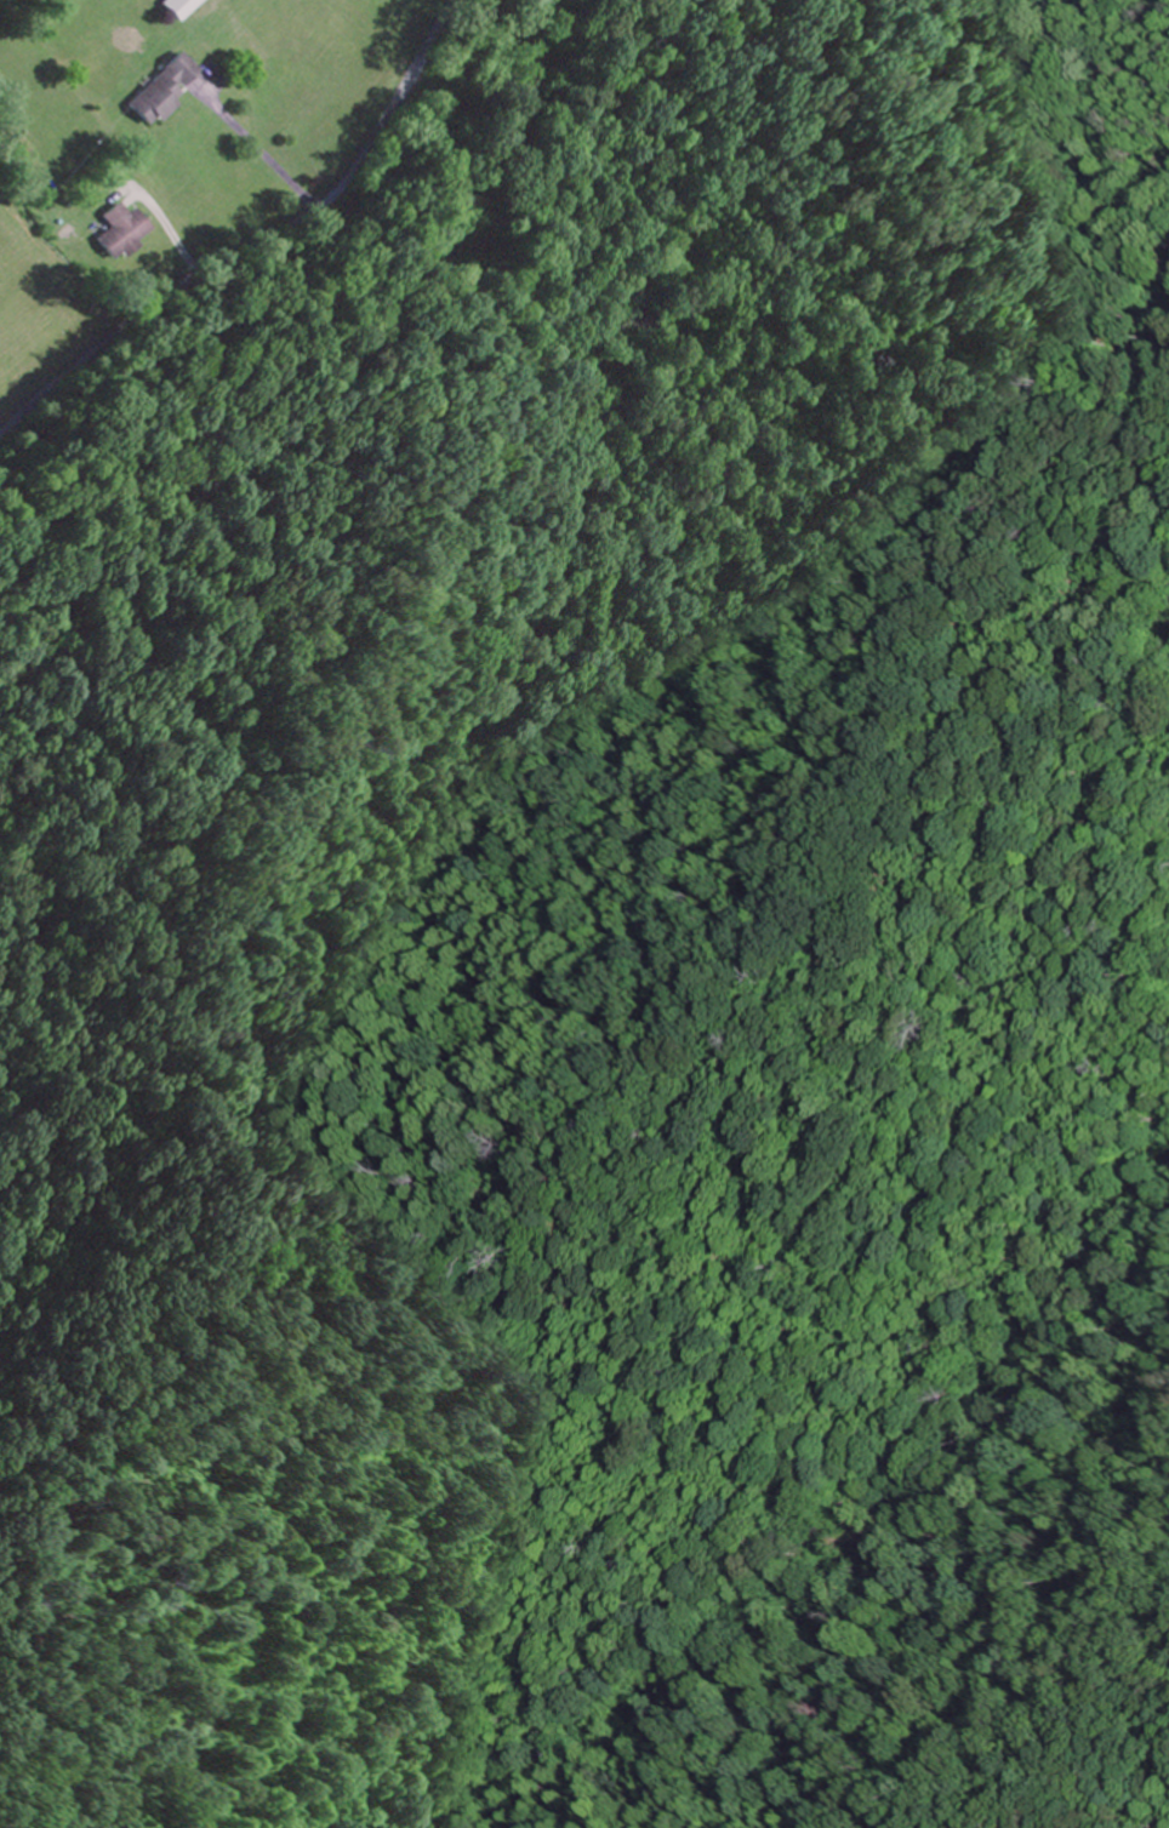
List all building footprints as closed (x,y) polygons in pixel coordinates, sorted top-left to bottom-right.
[(168,3),(186,21),(207,0),(171,0),(168,3)] [(131,104),(154,128),(188,95),(181,88),(203,68),(186,51),(131,104)] [(96,237),(111,260),(154,234),(138,207),(128,213),(122,203),(102,215),(111,229),(96,237)]
